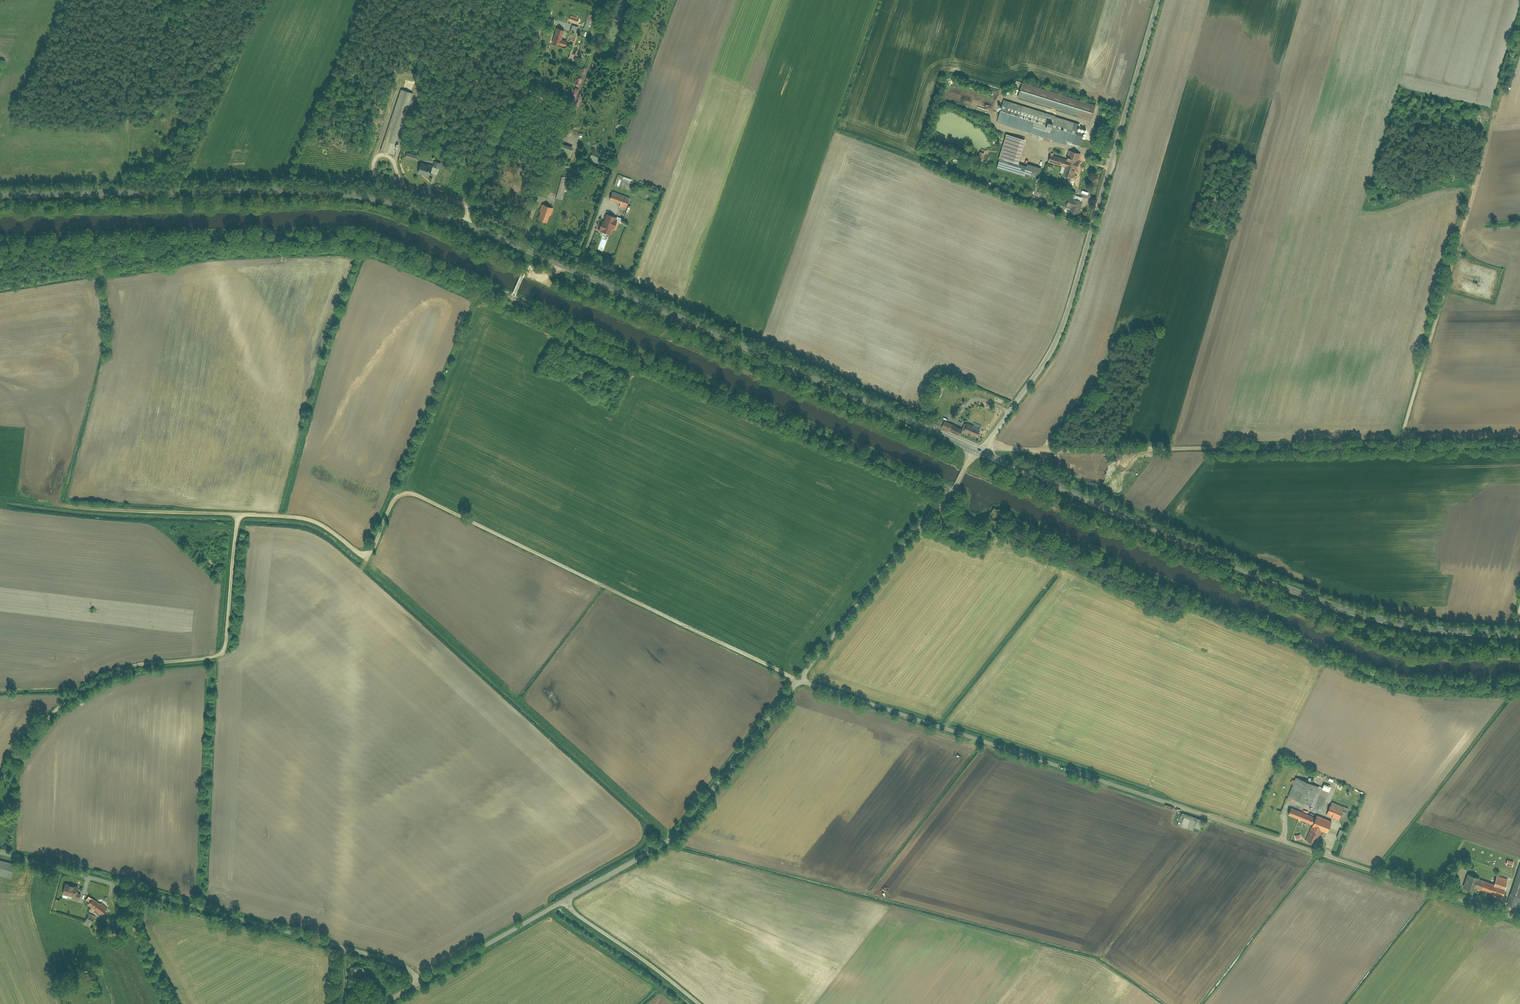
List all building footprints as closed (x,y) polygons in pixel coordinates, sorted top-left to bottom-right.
[(589,15),(584,29),(588,31),(593,17),(589,15)] [(568,42),(562,40),(564,36),(566,37),(568,32),(558,29),(553,43),(566,48),(568,42)] [(1023,83),(1018,99),(1092,122),(1097,106),(1023,83)] [(382,151),(394,155),(414,94),(402,90),(382,151)] [(1006,101),(999,123),(1071,145),(1078,123),(1006,101)] [(562,145),(559,153),(570,157),(573,149),(562,145)] [(1069,151),(1067,158),(1051,153),(1048,162),(1064,167),(1061,177),(1074,181),(1079,165),(1078,164),(1081,155),(1069,151)] [(408,152),(406,159),(416,161),(418,155),(408,152)] [(592,156),(589,164),(598,167),(601,159),(592,156)] [(1000,159),(997,168),(1025,176),(1028,167),(1000,159)] [(432,173),(438,176),(443,164),(436,162),(432,173)] [(423,164),(420,173),(430,176),(433,167),(423,164)] [(1030,170),(1041,173),(1043,167),(1032,164),(1030,170)] [(618,175),(615,185),(628,190),(632,180),(618,175)] [(563,177),(557,198),(562,200),(569,179),(563,177)] [(625,209),(626,207),(627,207),(630,199),(614,192),(610,200),(620,204),(619,207),(625,209)] [(1071,209),(1069,212),(1077,215),(1082,200),(1074,198),(1073,201),(1064,198),(1062,206),(1071,209)] [(543,205),(538,220),(549,224),(554,209),(543,205)] [(618,221),(616,220),(617,218),(608,214),(605,223),(603,222),(600,230),(611,235),(613,230),(614,230),(618,221)] [(941,380),(936,387),(942,390),(947,383),(941,380)] [(948,381),(946,386),(954,390),(956,385),(948,381)] [(945,420),(942,427),(960,435),(963,428),(945,420)] [(968,423),(964,431),(977,436),(980,428),(968,423)] [(1296,778),(1289,798),(1322,810),(1330,790),(1296,778)] [(1332,803),(1327,814),(1340,819),(1345,809),(1332,803)] [(1318,845),(1325,828),(1329,830),(1332,822),(1293,806),(1289,814),(1314,824),(1308,841),(1318,845)] [(1198,819),(1183,813),(1178,825),(1193,831),(1195,827),(1198,819)] [(1206,822),(1198,819),(1195,827),(1202,830),(1206,822)] [(1343,827),(1338,838),(1344,842),(1350,830),(1343,827)] [(12,878),(16,863),(0,859),(0,875),(12,878)] [(1509,904),(1519,908),(1519,870),(1509,904)] [(1495,884),(1480,879),(1480,877),(1468,873),(1464,888),(1476,892),(1477,890),(1503,898),(1508,881),(1497,877),(1495,884)] [(82,896),(78,895),(80,888),(66,883),(63,894),(73,896),(72,899),(80,902),(82,896)] [(94,898),(88,905),(102,915),(108,908),(94,898)] [(90,913),(86,922),(93,925),(97,916),(90,913)] [(107,913),(105,921),(116,925),(119,917),(107,913)] [(353,974),(353,975),(355,979),(360,981),(364,979),(367,976),(367,973),(365,969),(362,967),(357,967),(354,970),(353,974)]
